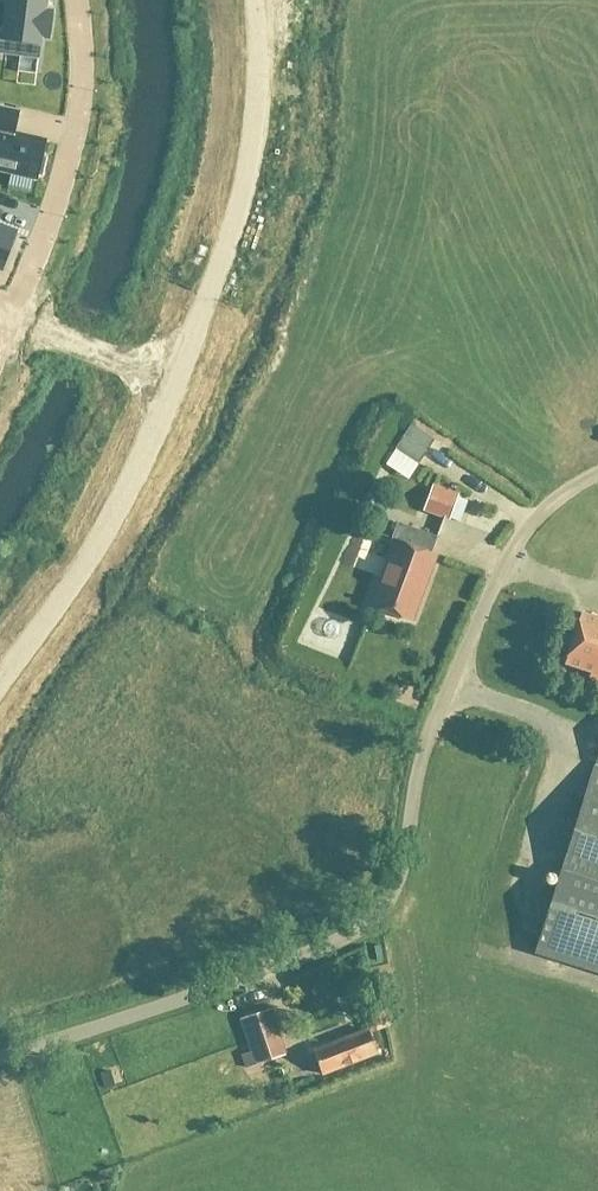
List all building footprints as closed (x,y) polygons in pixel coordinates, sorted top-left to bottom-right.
[(20,56),(21,48),(40,50),(41,36),(48,37),(51,12),(44,11),(45,0),(7,0),(5,16),(0,15),(0,54),(20,56)] [(37,178),(37,177),(42,178),(46,160),(42,159),(46,141),(15,134),(20,111),(0,107),(0,169),(37,178)] [(0,268),(13,235),(0,230),(0,268)] [(398,452),(417,465),(433,441),(428,438),(410,426),(394,449),(398,452)] [(448,521),(457,496),(433,487),(423,512),(448,521)] [(394,543),(371,606),(411,621),(435,557),(430,555),(436,538),(397,524),(390,542),(394,543)] [(580,615),(572,641),(597,649),(597,621),(580,615)] [(338,660),(349,637),(311,619),(300,642),(338,660)] [(572,641),(564,666),(591,674),(588,681),(597,684),(597,649),(572,641)] [(403,695),(404,680),(381,678),(380,693),(403,695)] [(534,954),(597,974),(597,753),(534,954)] [(254,1067),(282,1057),(266,1012),(238,1022),(249,1053),(253,1065),(254,1067)] [(314,1052),(311,1053),(320,1076),(375,1054),(365,1031),(329,1046),(324,1043),(316,1046),(314,1052)] [(249,1053),(240,1057),(244,1068),(253,1065),(249,1053)]
